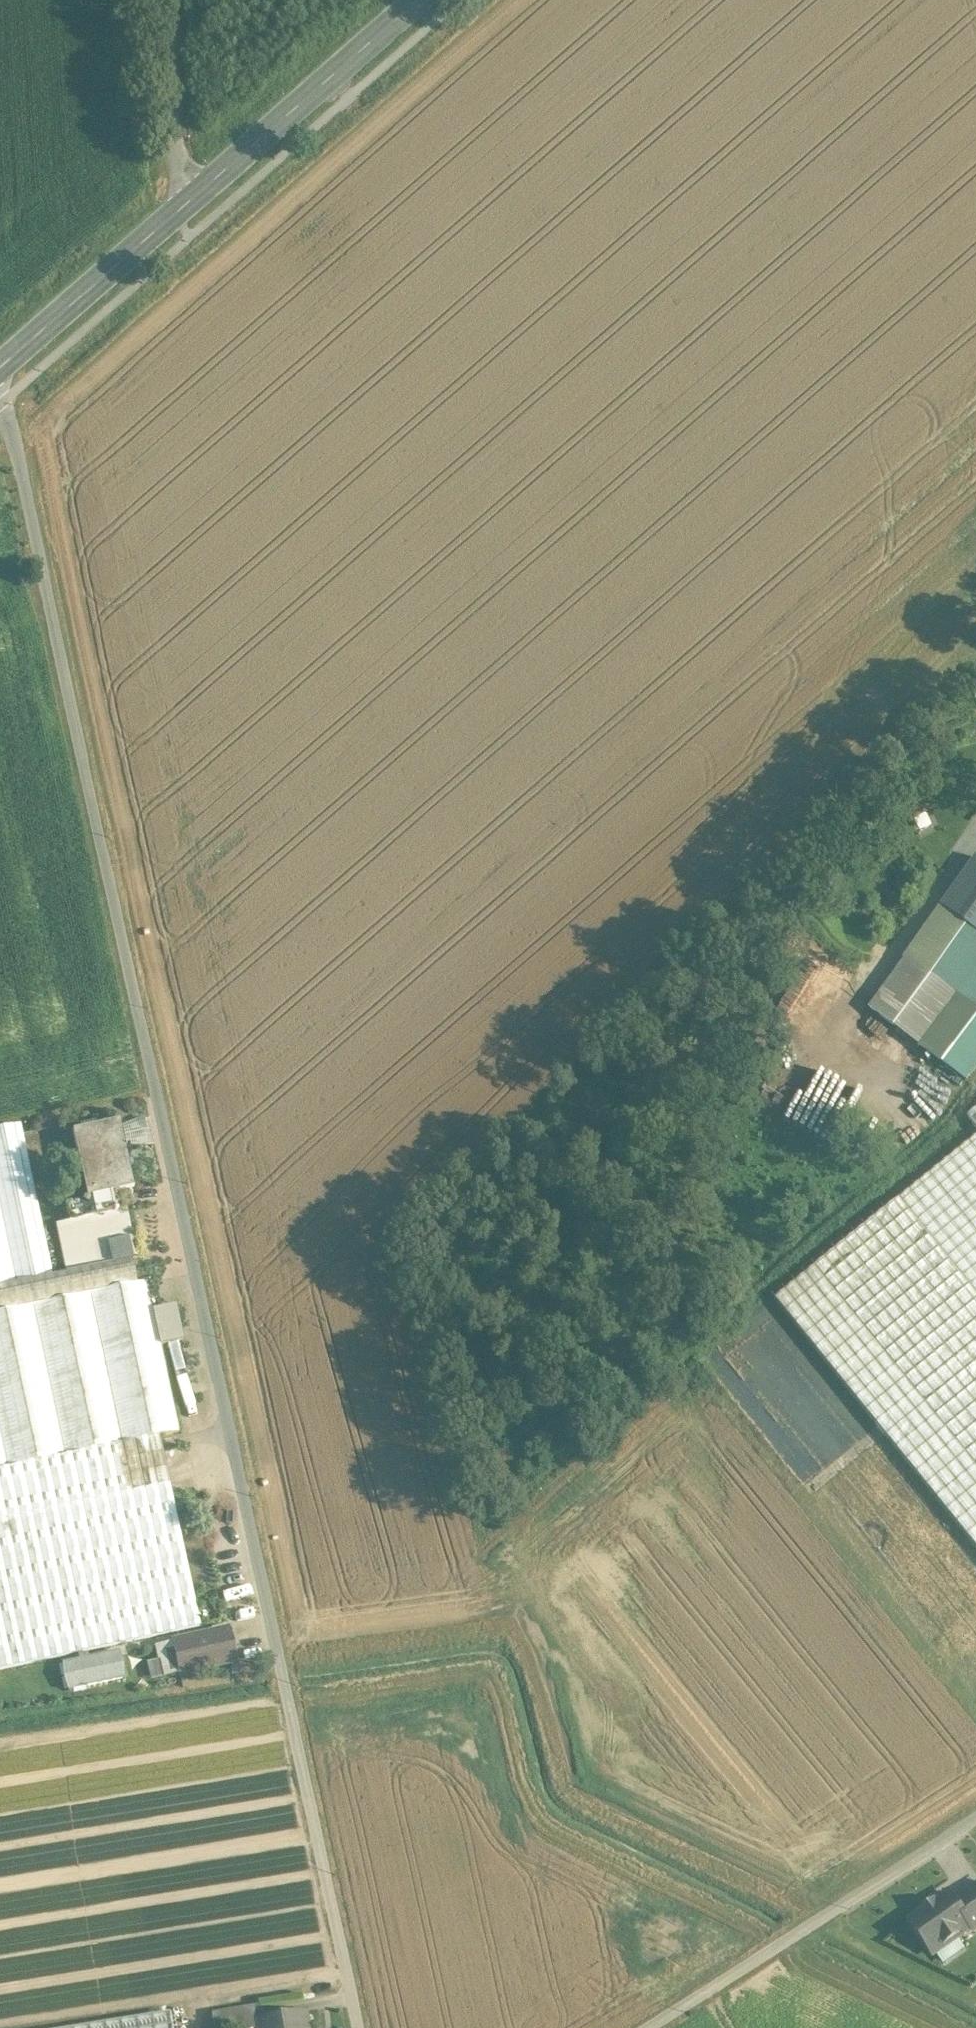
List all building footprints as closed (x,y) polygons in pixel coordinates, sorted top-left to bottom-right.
[(933,810),(912,817),(918,835),(939,828),(933,810)] [(956,890),(975,904),(975,861),(956,890)] [(906,960),(929,976),(975,909),(975,904),(956,890),(906,960)] [(906,960),(871,1009),(920,1043),(975,964),(975,909),(929,976),(906,960)] [(920,1043),(970,1079),(975,1070),(975,964),(920,1043)] [(0,1129),(0,1289),(53,1278),(20,1124),(0,1129)] [(118,1124),(79,1132),(94,1198),(112,1194),(133,1189),(118,1124)] [(900,1199),(975,1292),(975,1136),(900,1199)] [(94,1198),(65,1205),(69,1223),(77,1221),(77,1220),(116,1212),(112,1194),(94,1198)] [(900,1199),(815,1267),(975,1466),(975,1292),(900,1199)] [(116,1212),(77,1220),(77,1221),(88,1270),(132,1261),(137,1260),(126,1209),(116,1212)] [(69,1223),(56,1226),(67,1275),(88,1270),(77,1221),(69,1223)] [(0,1289),(0,1314),(137,1285),(132,1261),(88,1270),(67,1275),(53,1278),(0,1289)] [(815,1267),(775,1300),(975,1547),(975,1466),(815,1267)] [(7,1469),(159,1437),(178,1433),(179,1432),(160,1346),(153,1312),(147,1283),(137,1285),(0,1314),(0,1435),(7,1469)] [(175,1307),(153,1312),(160,1346),(182,1341),(175,1307)] [(200,1627),(159,1437),(7,1469),(0,1471),(0,1670),(200,1627)] [(229,1631),(157,1647),(164,1676),(235,1661),(229,1631)] [(118,1653),(88,1659),(87,1653),(78,1655),(79,1661),(63,1664),(68,1690),(123,1678),(118,1653)] [(955,1903),(971,1926),(970,1927),(972,1930),(975,1927),(975,1888),(955,1903)] [(948,1894),(935,1903),(934,1901),(921,1910),(922,1912),(909,1921),(932,1954),(970,1927),(971,1926),(955,1903),(948,1894)] [(211,2014),(214,2027),(263,2027),(262,2021),(265,2020),(262,2005),(211,2014)] [(262,2021),(263,2027),(306,2027),(303,2014),(265,2020),(262,2021)]
